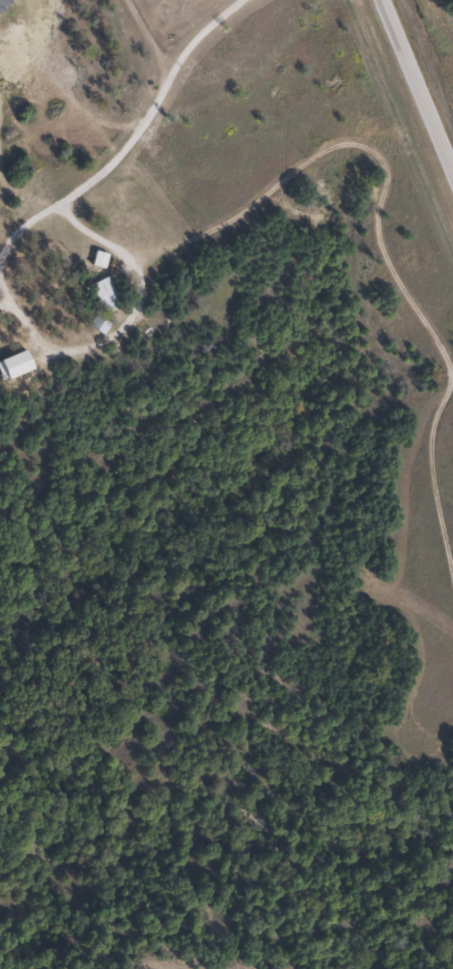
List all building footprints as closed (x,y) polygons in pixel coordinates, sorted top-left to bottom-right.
[(121,304),(107,276),(89,284),(103,313),(121,304)] [(103,334),(110,323),(96,314),(88,324),(103,334)]
